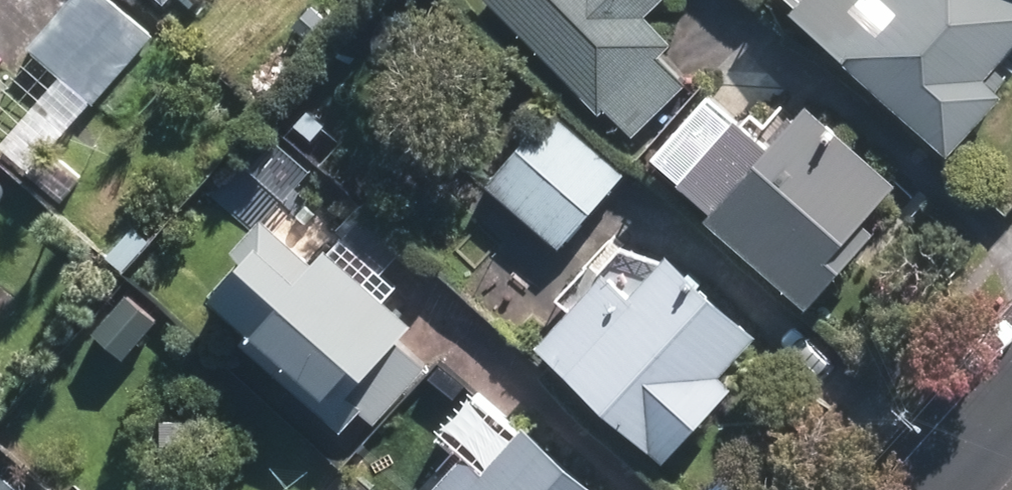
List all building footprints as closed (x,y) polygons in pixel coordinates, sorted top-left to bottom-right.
[(68,77),(10,146),(39,171),(156,33),(144,23),(117,0),(70,0),(31,46),(68,77)] [(638,137),(691,85),(663,57),(679,41),(651,13),(664,0),(503,0),(638,137)] [(1006,65),(1011,58),(1011,0),(804,0),(800,4),(835,38),(951,147),(1011,83),(1011,71),(1006,65)] [(0,71),(0,110),(19,87),(0,71)] [(738,132),(703,99),(659,148),(694,180),(738,132)] [(702,190),(721,207),(714,214),(817,306),(886,230),(869,215),(903,178),(817,100),(775,147),(756,130),(702,190)] [(630,171),(555,108),(489,187),(564,250),(630,171)] [(355,419),(364,409),(379,422),(385,416),(428,453),(484,389),(444,354),(435,364),(406,339),(420,323),(331,245),(317,261),(263,214),(231,250),(247,263),(216,298),(355,419)] [(764,334),(676,248),(635,290),(611,267),(538,341),(665,464),(745,382),(730,368),(764,334)] [(532,416),(491,460),(476,446),(436,489),(613,489),(532,416)] [(5,468),(0,474),(0,489),(31,489),(5,468)]
